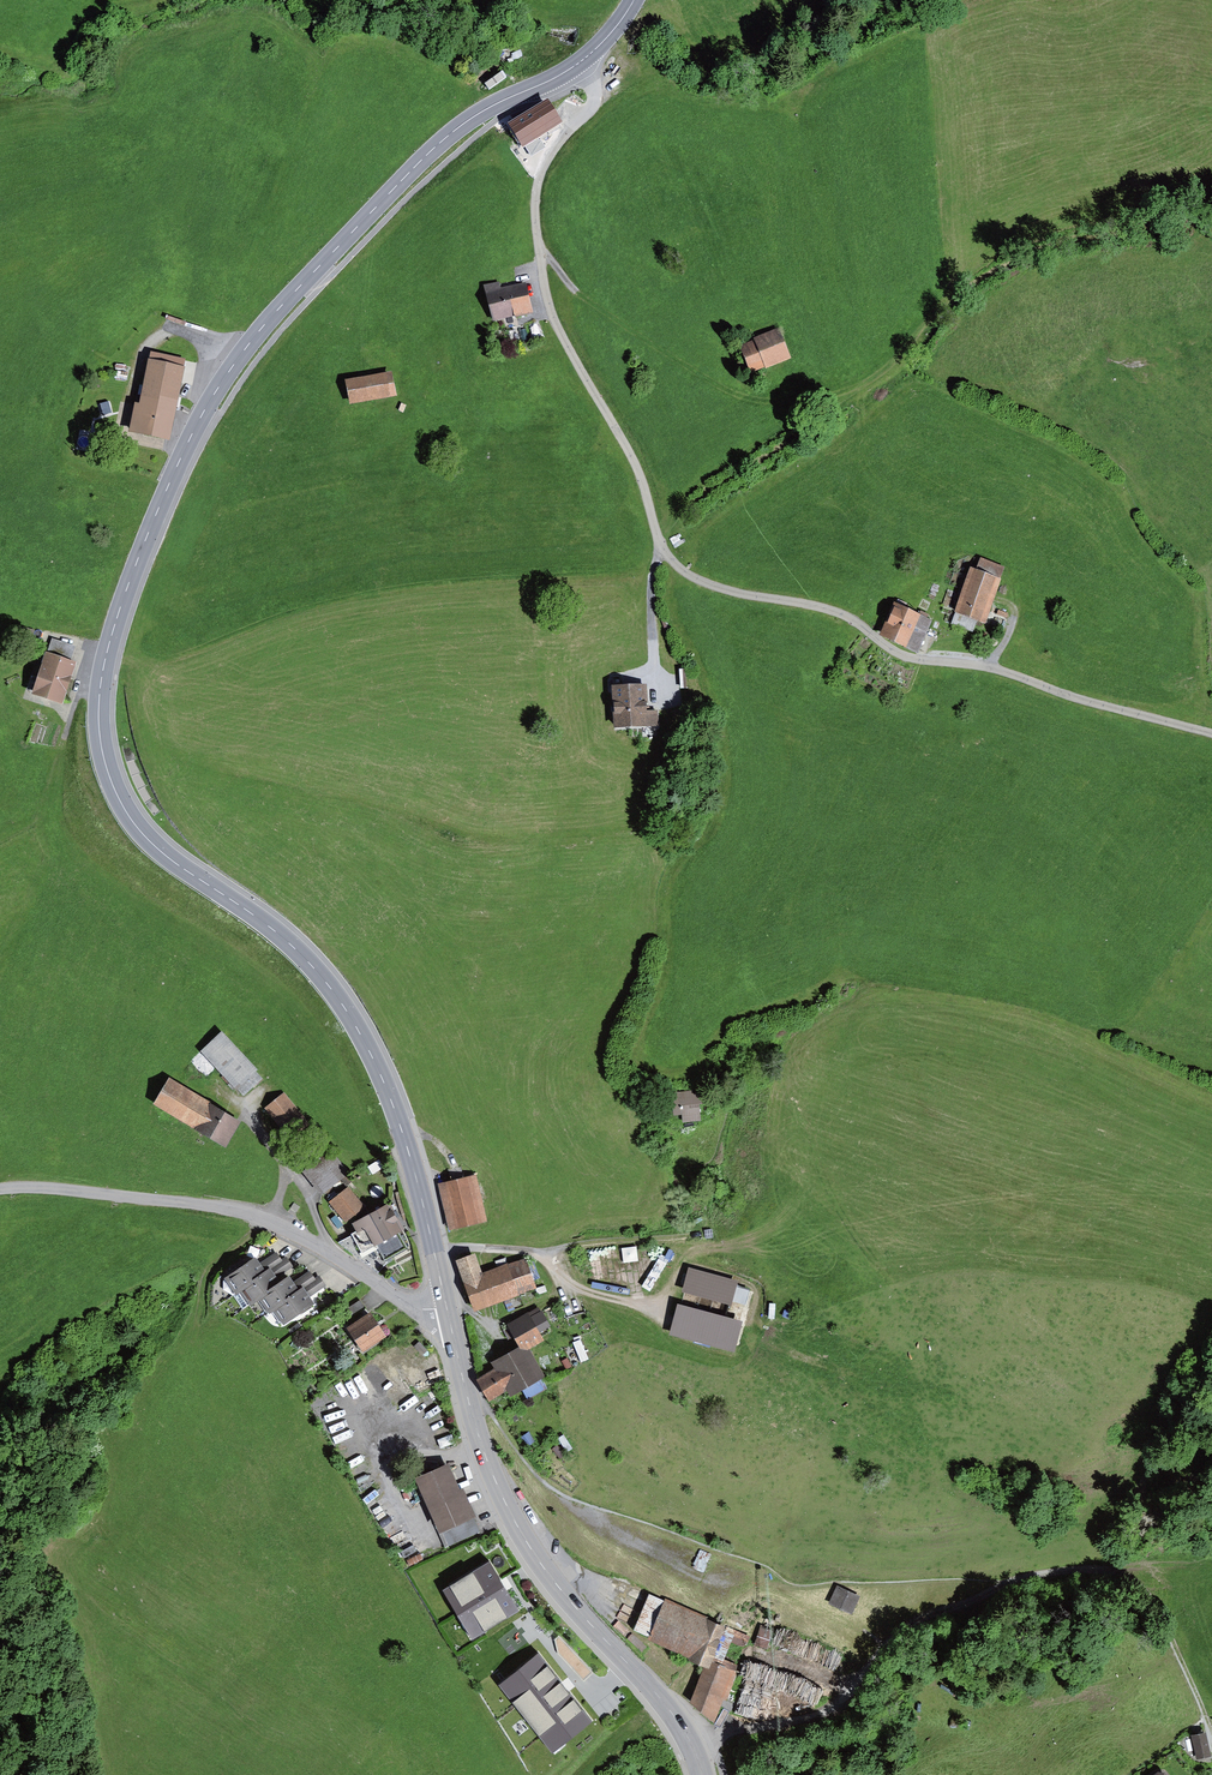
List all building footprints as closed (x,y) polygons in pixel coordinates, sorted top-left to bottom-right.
[(547,99),(509,124),(524,147),(526,146),(539,137),(562,122),(547,99)] [(539,137),(526,146),(531,155),(545,147),(539,137)] [(500,282),(485,285),(492,320),(513,315),(515,317),(534,312),(527,281),(501,287),(500,282)] [(752,338),(739,344),(750,372),(765,367),(765,369),(793,358),(780,325),(752,336),(752,338)] [(186,358),(150,351),(140,403),(134,402),(128,432),(169,440),(186,358)] [(397,370),(352,378),(357,404),(402,396),(397,370)] [(109,401),(99,404),(102,415),(112,412),(109,401)] [(976,569),(970,567),(954,612),(977,620),(986,623),(1006,566),(980,557),(976,569)] [(895,602),(879,634),(917,652),(933,620),(895,602)] [(998,609),(997,614),(1007,618),(1008,613),(998,609)] [(977,620),(954,612),(950,623),(973,632),(977,620)] [(52,638),(47,652),(70,661),(75,646),(52,638)] [(70,661),(47,652),(32,694),(62,704),(76,663),(70,661)] [(687,668),(679,669),(680,688),(689,688),(687,668)] [(647,683),(611,685),(613,728),(658,726),(657,710),(648,710),(647,683)] [(258,1069),(223,1031),(201,1051),(244,1096),(263,1079),(256,1071),(258,1069)] [(241,1121),(169,1078),(154,1104),(225,1147),(241,1121)] [(702,1089),(672,1092),(674,1114),(682,1113),(683,1122),(702,1120),(700,1104),(704,1103),(702,1089)] [(284,1093),(265,1108),(289,1137),(307,1122),(284,1093)] [(356,1178),(330,1149),(303,1172),(323,1194),(340,1179),(346,1186),(356,1178)] [(379,1159),(368,1166),(373,1174),(384,1167),(379,1159)] [(475,1177),(435,1186),(445,1231),(485,1222),(475,1177)] [(348,1187),(329,1202),(345,1223),(364,1208),(348,1187)] [(390,1202),(352,1223),(357,1232),(352,1235),(362,1252),(376,1244),(384,1259),(406,1247),(398,1233),(406,1229),(390,1202)] [(294,1203),(288,1212),(294,1216),(296,1213),(300,1207),(294,1203)] [(712,1229),(704,1230),(706,1239),(713,1238),(712,1229)] [(626,1242),(627,1256),(641,1256),(640,1242),(626,1242)] [(276,1249),(262,1259),(269,1269),(273,1266),(278,1274),(293,1263),(286,1254),(282,1257),(276,1249)] [(255,1256),(224,1278),(225,1280),(223,1282),(223,1291),(233,1295),(239,1291),(266,1272),(255,1256)] [(473,1258),(453,1263),(466,1309),(536,1289),(528,1262),(478,1276),(473,1258)] [(738,1281),(689,1267),(682,1292),(731,1306),(732,1301),(736,1287),(738,1281)] [(310,1268),(296,1278),(302,1288),(306,1286),(312,1293),(326,1283),(320,1273),(318,1275),(316,1276),(310,1268)] [(266,1272),(239,1291),(241,1293),(239,1294),(239,1303),(248,1308),(282,1285),(271,1269),(266,1272)] [(282,1285),(260,1300),(270,1314),(273,1311),(301,1292),(291,1278),(282,1285)] [(750,1291),(736,1287),(732,1301),(746,1305),(750,1291)] [(301,1292),(273,1311),(283,1324),(314,1302),(304,1289),(301,1292)] [(345,1311),(350,1318),(364,1308),(359,1301),(345,1311)] [(743,1321),(678,1304),(670,1335),(735,1352),(743,1321)] [(506,1325),(519,1346),(526,1342),(530,1348),(545,1340),(540,1333),(551,1327),(539,1306),(506,1325)] [(371,1313),(347,1328),(363,1352),(386,1336),(371,1313)] [(298,1322),(290,1329),(293,1333),(302,1326),(298,1322)] [(530,1348),(526,1342),(519,1346),(492,1362),(496,1368),(476,1380),(489,1401),(506,1391),(510,1398),(546,1376),(530,1348)] [(448,1464),(414,1478),(437,1533),(475,1518),(464,1490),(459,1492),(448,1464)] [(490,1564),(444,1591),(472,1637),(517,1610),(490,1564)] [(858,1597),(836,1589),(829,1607),(851,1616),(858,1597)] [(649,1594),(634,1629),(649,1636),(647,1640),(690,1658),(689,1661),(704,1668),(691,1703),(714,1722),(738,1666),(724,1660),(732,1643),(745,1647),(751,1637),(726,1625),(726,1627),(649,1594)] [(761,1625),(754,1645),(767,1650),(774,1630),(761,1625)] [(593,1672),(559,1635),(554,1640),(557,1653),(583,1681),(589,1676),(593,1672)] [(539,1654),(500,1685),(555,1753),(593,1722),(539,1654)] [(1206,1733),(1191,1737),(1196,1760),(1211,1756),(1206,1733)]
